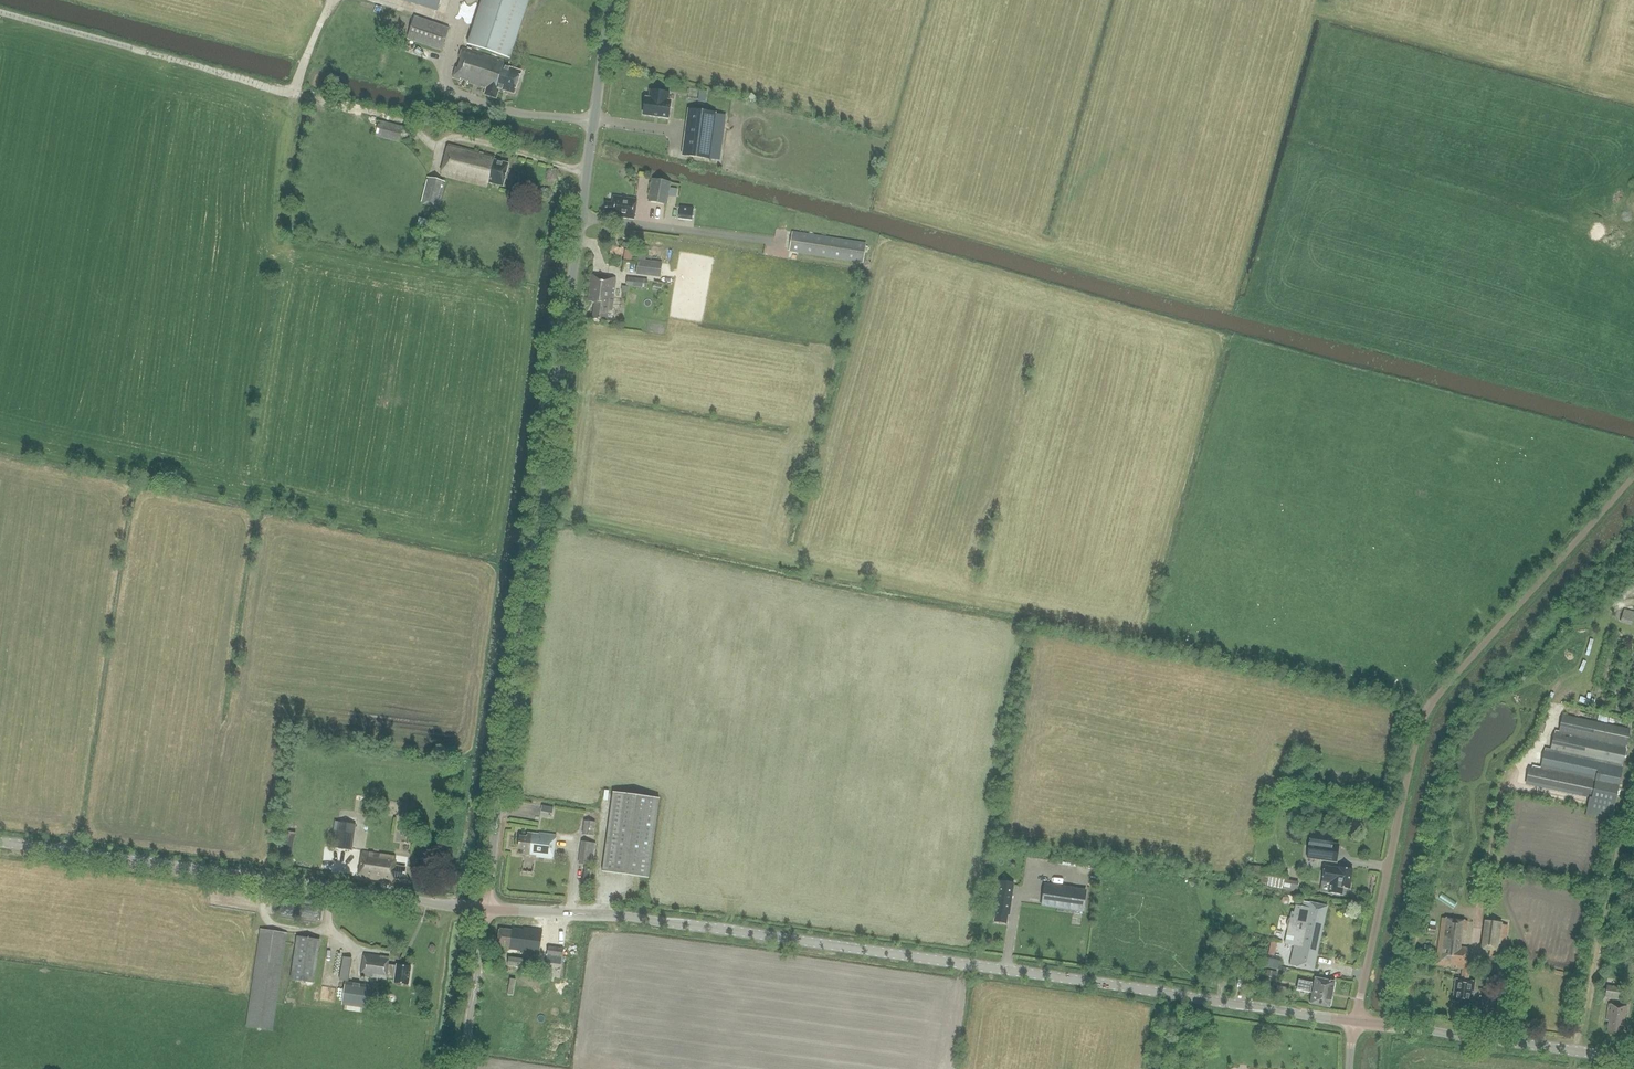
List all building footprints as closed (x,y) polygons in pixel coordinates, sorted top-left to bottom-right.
[(437,11),(441,0),(401,0),(437,11)] [(510,59),(529,0),(482,0),(467,45),(510,59)] [(442,51),(450,28),(415,16),(407,39),(442,51)] [(510,63),(470,50),(463,48),(460,58),(463,59),(460,69),(457,67),(453,78),(487,89),(485,95),(496,99),(500,89),(515,94),(521,72),(508,68),(510,63)] [(643,116),(669,119),(672,101),(669,100),(670,93),(650,90),(649,98),(645,97),(643,116)] [(692,111),(686,156),(710,159),(716,114),(692,111)] [(375,137),(399,142),(403,127),(379,121),(375,137)] [(483,155),(480,154),(480,153),(450,145),(442,176),(488,187),(489,183),(503,187),(509,164),(494,160),(495,156),(483,153),(483,155)] [(421,204),(439,208),(446,182),(428,178),(421,204)] [(652,179),(648,202),(667,205),(671,183),(652,179)] [(635,220),(638,199),(613,196),(612,203),(606,202),(605,213),(611,214),(610,216),(635,220)] [(699,219),(698,206),(681,207),(682,220),(699,219)] [(435,222),(419,218),(416,233),(431,236),(435,222)] [(863,263),(866,243),(792,232),(789,252),(863,263)] [(628,259),(637,259),(637,249),(629,249),(628,259)] [(660,278),(662,263),(638,260),(636,275),(660,278)] [(613,301),(616,279),(592,276),(589,302),(595,302),(593,319),(607,321),(608,310),(612,310),(613,304),(612,304),(613,301)] [(638,279),(637,287),(647,288),(648,280),(638,279)] [(1621,617),(1632,621),(1633,615),(1633,609),(1625,606),(1621,617)] [(1618,786),(1630,730),(1563,715),(1559,732),(1555,731),(1555,734),(1554,734),(1550,749),(1545,748),(1540,768),(1532,766),(1532,768),(1529,767),(1525,785),(1593,799),(1597,782),(1618,786)] [(1292,781),(1298,782),(1301,766),(1296,765),(1292,781)] [(1618,786),(1597,782),(1593,799),(1589,815),(1611,819),(1618,786)] [(602,872),(649,878),(659,799),(613,792),(602,872)] [(414,807),(403,805),(401,816),(412,818),(414,807)] [(582,834),(593,836),(595,822),(584,821),(582,834)] [(334,848),(352,851),(356,824),(338,822),(334,848)] [(284,830),(281,842),(294,844),(296,833),(284,830)] [(1311,830),(1307,858),(1336,862),(1339,844),(1332,844),(1334,834),(1311,830)] [(518,849),(522,850),(526,850),(526,855),(537,856),(537,858),(554,860),(556,836),(539,834),(539,835),(528,834),(527,837),(519,836),(518,849)] [(578,864),(593,866),(596,844),(581,842),(578,864)] [(403,879),(405,868),(394,866),(395,859),(396,857),(363,853),(360,877),(387,881),(387,884),(393,885),(394,878),(403,879)] [(1350,889),(1353,869),(1339,867),(1339,868),(1324,866),(1322,881),(1332,883),(1330,892),(1329,892),(1329,893),(1342,895),(1343,888),(1350,889)] [(1008,912),(1009,912),(1014,884),(999,881),(994,913),(996,913),(995,921),(1006,923),(1008,912)] [(1045,884),(1041,906),(1070,910),(1073,888),(1045,884)] [(1425,902),(1436,903),(1436,886),(1425,886),(1425,902)] [(1290,966),(1313,971),(1327,906),(1310,902),(1310,903),(1304,902),(1303,908),(1296,906),(1294,913),(1292,913),(1291,918),(1288,921),(1287,926),(1288,930),(1285,944),(1294,946),(1290,966)] [(1462,970),(1461,980),(1456,979),(1453,1001),(1459,1002),(1458,1011),(1468,1013),(1470,1003),(1472,1003),(1475,982),(1469,981),(1471,966),(1470,966),(1471,960),(1468,960),(1470,951),(1468,951),(1469,948),(1461,947),(1463,931),(1467,931),(1468,922),(1465,922),(1465,921),(1442,918),(1436,965),(1449,967),(1449,965),(1456,966),(1456,969),(1462,970)] [(1490,951),(1499,952),(1502,925),(1488,923),(1485,950),(1490,951)] [(1490,951),(1489,956),(1504,958),(1508,926),(1502,925),(1499,952),(1490,951)] [(577,936),(578,927),(563,926),(562,935),(577,936)] [(539,955),(542,931),(523,928),(523,930),(513,928),(512,931),(499,929),(497,946),(510,948),(510,950),(520,951),(519,953),(539,955)] [(246,1026),(273,1030),(287,933),(260,929),(246,1026)] [(314,983),(320,940),(297,936),(291,980),(314,983)] [(562,962),(564,948),(548,946),(546,960),(562,962)] [(408,985),(411,967),(397,965),(397,966),(389,965),(390,958),(364,954),(361,976),(387,979),(387,978),(394,979),(394,983),(408,985)] [(1281,958),(1269,955),(1266,967),(1278,970),(1281,958)] [(339,980),(348,981),(352,958),(343,957),(339,980)] [(532,965),(532,957),(513,957),(513,965),(532,965)] [(1275,978),(1276,971),(1266,969),(1265,976),(1275,978)] [(1330,1007),(1334,982),(1315,978),(1313,985),(1312,985),(1312,983),(1299,980),(1297,990),(1312,993),(1310,1004),(1330,1007)] [(371,1009),(375,986),(346,982),(342,1005),(371,1009)] [(1276,994),(1285,997),(1288,988),(1279,985),(1276,994)] [(1605,997),(1623,1000),(1625,987),(1607,985),(1605,997)] [(1626,1014),(1627,1007),(1609,1004),(1607,1021),(1609,1021),(1608,1033),(1621,1035),(1622,1023),(1624,1023),(1626,1014)]
